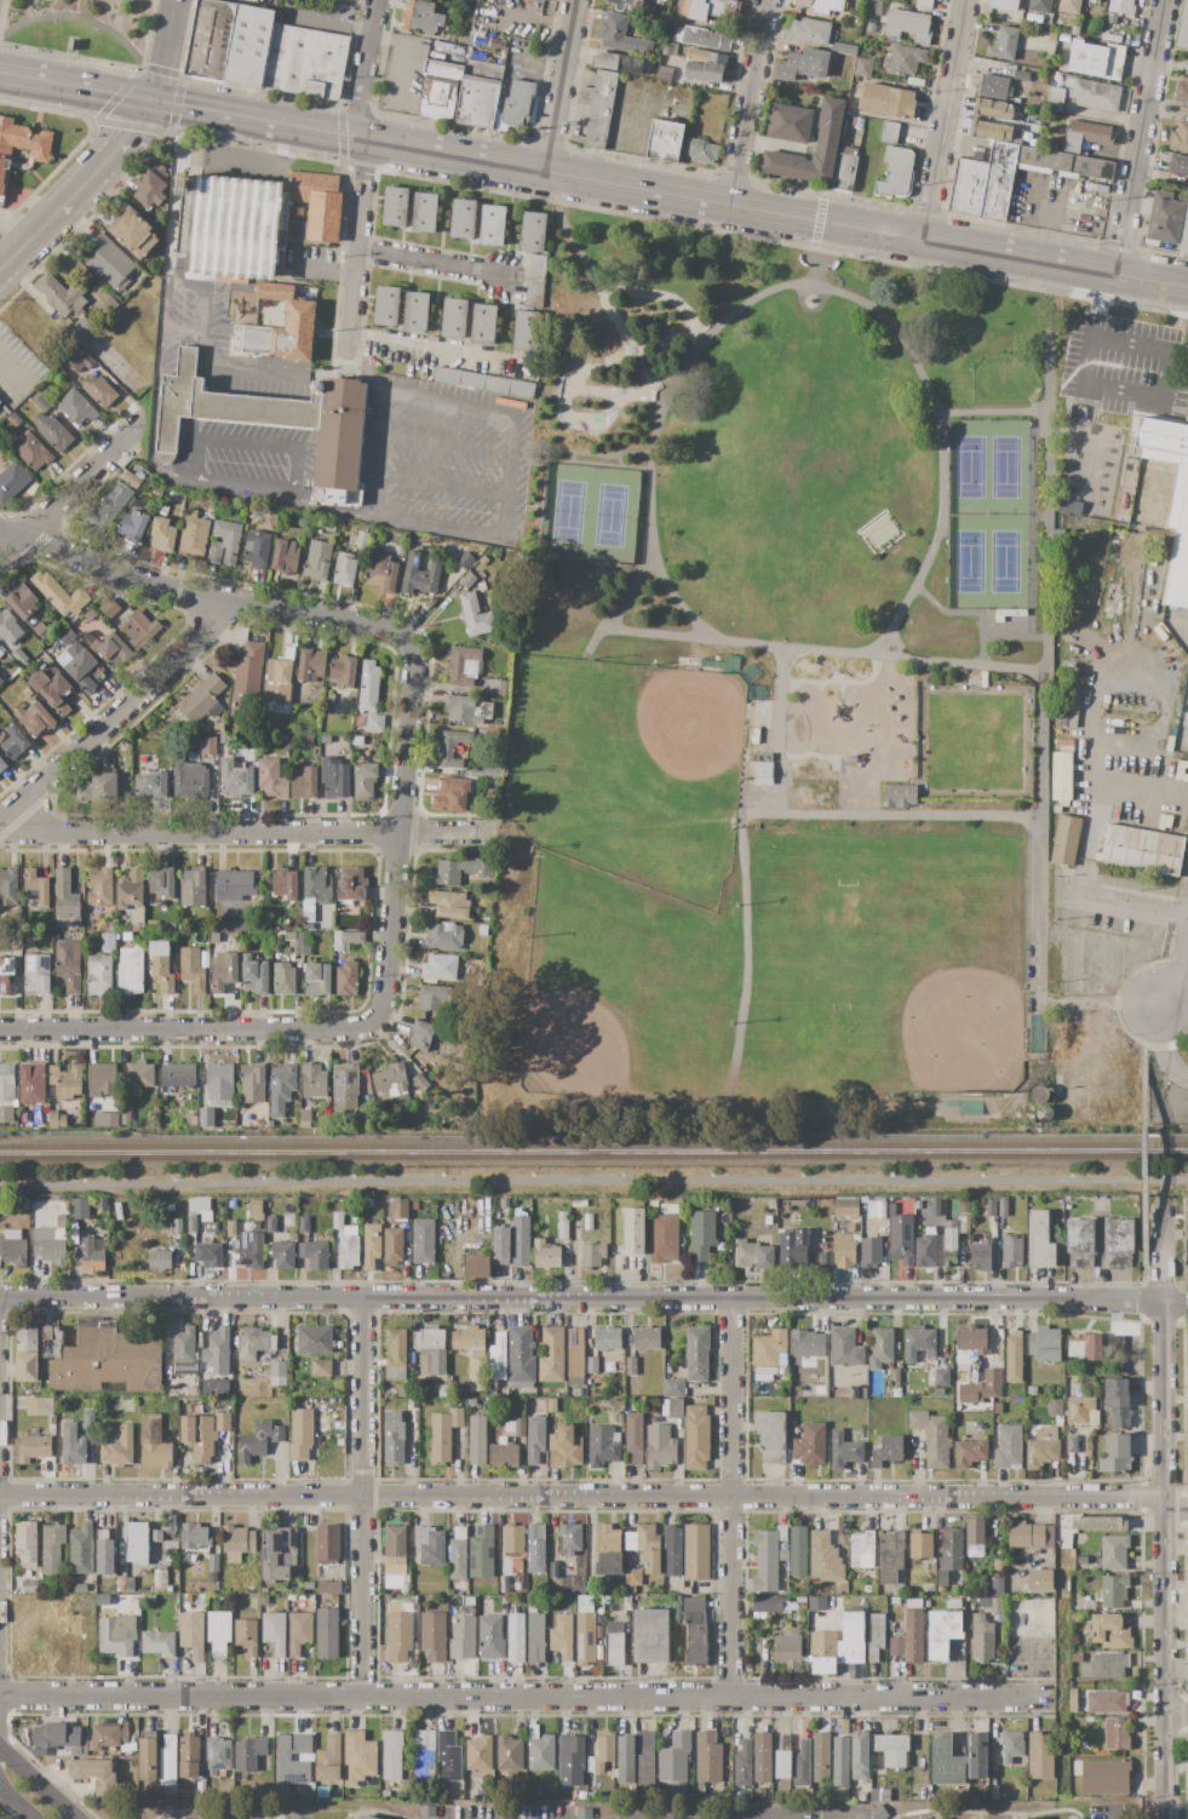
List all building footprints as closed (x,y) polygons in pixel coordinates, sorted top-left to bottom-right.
[(185,74),(197,0),(213,0),(236,4),(223,80),(185,74)] [(406,11),(409,0),(415,0),(420,1),(420,0),(435,2),(432,13),(446,16),(443,28),(437,27),(436,33),(434,33),(432,38),(402,30),(404,21),(400,19),(402,10),(406,11)] [(607,4),(607,0),(643,0),(641,10),(631,8),(631,11),(624,10),(621,12),(616,12),(615,8),(615,5),(607,4)] [(677,16),(680,0),(727,0),(740,2),(736,27),(677,16)] [(794,7),(796,0),(844,0),(842,12),(831,11),(830,16),(813,12),(813,13),(808,13),(809,11),(794,7)] [(863,15),(866,0),(872,0),(878,1),(882,1),(879,17),(863,15)] [(916,7),(917,0),(933,0),(931,10),(916,7)] [(991,7),(992,0),(1018,0),(1016,12),(991,7)] [(1027,11),(1029,0),(1051,0),(1049,15),(1027,11)] [(1057,12),(1059,0),(1081,0),(1078,16),(1057,12)] [(1107,11),(1109,0),(1133,0),(1132,6),(1136,6),(1134,16),(1107,11)] [(1176,46),(1184,0),(1187,0),(1187,49),(1176,46)] [(236,4),(275,11),(272,23),(262,87),(223,80),(236,4)] [(889,8),(930,16),(930,21),(931,21),(930,25),(929,25),(928,31),(931,33),(929,47),(913,44),(916,34),(900,31),(899,41),(883,39),(889,8)] [(653,41),(650,56),(601,47),(602,38),(598,38),(601,21),(606,22),(607,12),(627,16),(624,36),(653,41)] [(1108,13),(1118,15),(1117,25),(1107,23),(1108,13)] [(831,23),(827,46),(782,38),(784,29),(788,29),(791,19),(800,22),(800,18),(831,23)] [(860,27),(851,25),(853,18),(861,19),(860,27)] [(874,23),(873,33),(865,31),(866,22),(874,23)] [(272,23),(350,36),(339,99),(262,87),(272,23)] [(728,52),(673,42),(677,27),(683,28),(684,25),(731,34),(728,52)] [(1018,29),(1014,61),(985,56),(987,46),(997,47),(1000,25),(1018,29)] [(1072,25),(1080,27),(1078,36),(1069,34),(1072,25)] [(1101,33),(1104,33),(1104,31),(1108,31),(1107,34),(1121,36),(1120,44),(1100,40),(1101,33)] [(1049,33),(1057,34),(1055,44),(1046,41),(1049,33)] [(664,41),(665,34),(675,36),(673,44),(664,41)] [(1073,38),(1083,40),(1083,44),(1109,48),(1104,78),(1067,71),(1073,38)] [(434,41),(465,47),(464,53),(432,47),(434,41)] [(678,45),(676,57),(661,54),(664,41),(673,44),(678,45)] [(833,42),(857,46),(855,56),(832,52),(833,42)] [(926,50),(924,63),(917,62),(914,75),(905,74),(905,76),(886,74),(888,69),(882,68),(883,58),(890,59),(893,44),(926,50)] [(1104,78),(1109,48),(1110,44),(1126,47),(1120,80),(1104,78)] [(830,52),(825,78),(796,73),(793,82),(774,79),(776,64),(781,65),(781,61),(786,62),(788,52),(802,54),(803,47),(830,52)] [(728,56),(725,73),(722,73),(721,84),(684,76),(689,48),(728,56)] [(597,51),(620,54),(616,70),(595,67),(597,51)] [(620,54),(643,59),(641,75),(616,70),(620,54)] [(856,57),(873,61),(870,78),(854,75),(856,57)] [(454,122),(417,115),(420,93),(426,94),(426,86),(423,82),(425,74),(423,74),(425,58),(427,59),(427,58),(465,65),(454,122)] [(465,65),(466,58),(505,65),(499,96),(492,130),(454,122),(465,65)] [(662,67),(664,59),(671,61),(670,68),(662,67)] [(998,67),(997,74),(981,70),(982,63),(998,67)] [(659,65),(662,67),(670,68),(672,68),(670,81),(656,79),(659,65)] [(618,74),(603,150),(570,143),(572,134),(584,137),(590,105),(578,103),(580,86),(593,88),(597,70),(618,74)] [(1014,70),(1029,73),(1028,81),(1012,79),(1014,70)] [(982,74),(1010,79),(1009,86),(1012,87),(1011,97),(1006,97),(1006,99),(978,94),(982,74)] [(1039,85),(1041,74),(1050,75),(1048,86),(1039,85)] [(1186,78),(1187,78),(1187,108),(1181,107),(1181,102),(1173,101),(1177,81),(1184,82),(1186,78)] [(1073,79),(1121,87),(1118,113),(1074,105),(1075,99),(1069,98),(1073,79)] [(499,96),(509,98),(512,80),(536,84),(533,99),(532,99),(526,128),(512,126),(510,133),(492,130),(499,96)] [(914,92),(913,101),(916,101),(912,120),(855,110),(859,84),(865,85),(865,84),(914,92)] [(1049,86),(1066,90),(1061,113),(1045,110),(1049,86)] [(845,99),(830,185),(759,172),(763,150),(805,157),(805,160),(810,161),(813,153),(815,153),(819,128),(816,128),(822,96),(845,99)] [(975,97),(992,101),(992,102),(997,103),(997,101),(1006,103),(1006,107),(1014,108),(1011,121),(976,115),(976,121),(1012,127),(1012,128),(1023,131),(1021,142),(1003,138),(1003,142),(969,136),(975,97)] [(771,103),(814,110),(808,145),(765,138),(771,103)] [(53,133),(13,125),(15,119),(0,116),(0,208),(2,208),(11,161),(10,160),(13,147),(34,150),(31,161),(48,163),(53,133)] [(653,119),(684,125),(678,163),(647,157),(653,119)] [(1073,120),(1112,127),(1110,136),(1115,137),(1113,147),(1081,140),(1079,154),(1063,151),(1067,131),(1071,132),(1073,120)] [(1178,120),(1187,122),(1187,151),(1177,149),(1176,150),(1169,149),(1171,132),(1173,132),(1175,128),(1177,128),(1178,120)] [(884,121),(900,124),(896,144),(880,142),(884,121)] [(688,138),(707,142),(707,144),(719,147),(717,160),(713,160),(712,165),(690,161),(691,157),(684,156),(688,138)] [(1018,147),(1016,163),(1005,223),(948,212),(958,159),(988,163),(992,142),(1018,147)] [(839,154),(840,145),(857,149),(856,156),(839,154)] [(886,145),(909,150),(912,151),(913,153),(914,155),(912,171),(914,171),(909,194),(908,196),(906,197),(902,199),(873,194),(876,182),(884,183),(888,162),(883,162),(886,145)] [(1114,162),(1112,180),(1078,174),(1077,179),(1058,176),(1058,171),(1051,170),(1050,174),(1017,168),(1018,163),(1016,163),(1018,147),(1114,162)] [(857,156),(851,193),(832,189),(838,153),(839,154),(856,156),(857,156)] [(1169,154),(1187,157),(1187,175),(1169,171),(1166,167),(1169,154)] [(155,162),(159,166),(160,163),(166,170),(163,171),(168,176),(162,182),(167,185),(161,191),(167,197),(157,206),(154,202),(150,207),(148,205),(145,208),(133,196),(139,190),(133,184),(142,174),(143,176),(155,162)] [(339,176),(338,193),(343,194),(338,243),(305,241),(309,202),(289,201),(293,171),(339,176)] [(194,173),(193,193),(182,191),(176,253),(186,254),(185,272),(275,281),(275,272),(282,274),(289,193),(283,193),(283,182),(194,173)] [(385,187),(409,189),(407,228),(383,225),(385,187)] [(1154,190),(1173,193),(1172,200),(1186,202),(1178,246),(1146,241),(1154,190)] [(412,231),(414,193),(438,195),(436,233),(412,231)] [(1178,253),(1187,198),(1187,255),(1178,253)] [(450,239),(453,199),(476,201),(474,240),(450,239)] [(107,229),(128,205),(153,228),(149,231),(159,241),(150,249),(149,248),(143,254),(144,256),(139,260),(107,229)] [(482,205),(506,206),(504,246),(480,245),(482,205)] [(523,212),(546,213),(544,253),(521,251),(523,212)] [(286,237),(298,238),(299,221),(287,221),(286,237)] [(136,265),(126,277),(130,281),(119,293),(114,288),(113,291),(86,265),(110,241),(136,265)] [(529,254),(549,256),(545,297),(527,295),(529,254)] [(47,271),(67,291),(75,282),(86,293),(82,295),(88,302),(81,309),(85,311),(79,317),(73,310),(64,319),(44,297),(45,295),(34,283),(47,271)] [(316,302),(310,362),(282,360),(282,358),(233,354),(233,345),(239,345),(240,333),(234,333),(235,325),(286,329),(287,309),(283,309),(283,302),(257,299),(259,282),(294,286),(293,299),(316,302)] [(377,286),(401,287),(397,327),(374,325),(377,286)] [(406,292),(430,293),(427,333),(403,331),(406,292)] [(109,295),(119,305),(110,314),(101,304),(109,295)] [(444,298),(469,300),(465,339),(442,338),(444,298)] [(474,304),(498,305),(495,345),(471,344),(474,304)] [(517,310),(540,312),(538,351),(513,350),(517,310)] [(94,329),(82,316),(66,331),(78,344),(94,329)] [(325,384),(320,429),(180,415),(177,454),(155,452),(162,374),(176,375),(179,346),(197,348),(195,378),(203,378),(202,392),(312,402),(314,383),(325,384)] [(96,362),(87,369),(78,358),(85,351),(96,362)] [(436,367),(536,384),(534,400),(432,383),(436,367)] [(119,395),(103,409),(82,388),(94,375),(98,379),(101,377),(119,395)] [(367,384),(357,483),(357,490),(315,487),(315,480),(320,429),(325,384),(325,380),(367,384)] [(74,388),(99,415),(93,421),(91,419),(87,421),(86,420),(82,423),(81,421),(78,425),(71,419),(70,420),(56,404),(74,388)] [(41,395),(52,406),(44,413),(34,401),(41,395)] [(523,408),(530,409),(529,420),(522,419),(523,408)] [(74,440),(59,454),(38,430),(40,428),(33,419),(40,412),(45,418),(47,415),(50,418),(52,417),(74,440)] [(1138,417),(1187,426),(1187,456),(1183,455),(1181,465),(1180,465),(1141,458),(1142,448),(1134,447),(1138,417)] [(29,431),(54,458),(47,465),(45,463),(34,472),(11,447),(29,431)] [(1127,455),(1141,458),(1130,516),(1117,512),(1120,486),(1121,486),(1127,455)] [(1183,455),(1187,456),(1187,530),(1175,528),(1169,527),(1180,465),(1181,465),(1183,455)] [(1,506),(0,505),(0,475),(15,460),(31,478),(1,506)] [(121,480),(127,471),(142,481),(136,489),(121,480)] [(134,492),(103,535),(84,521),(92,511),(96,513),(102,506),(99,505),(115,482),(116,483),(117,480),(134,492)] [(315,487),(357,490),(357,483),(363,484),(361,510),(354,509),(354,505),(316,501),(315,505),(308,504),(310,486),(305,486),(305,480),(315,480),(315,487)] [(154,494),(156,487),(163,490),(161,497),(154,494)] [(150,516),(137,545),(124,539),(126,535),(117,532),(126,513),(127,513),(130,510),(131,511),(132,509),(140,512),(140,511),(150,516)] [(211,521),(205,557),(178,553),(185,509),(197,510),(196,518),(211,521)] [(177,528),(172,553),(156,550),(156,547),(150,546),(153,536),(151,536),(155,516),(171,520),(170,526),(177,528)] [(243,524),(236,567),(222,564),(225,547),(223,547),(219,564),(207,562),(211,541),(222,544),(223,538),(212,535),(214,520),(243,524)] [(1175,528),(1187,530),(1187,609),(1161,604),(1175,528)] [(271,535),(265,572),(254,569),(254,568),(251,567),(252,563),(243,562),(248,530),(254,532),(254,530),(268,533),(266,534),(271,535)] [(356,547),(358,530),(369,533),(367,549),(356,547)] [(276,539),(297,541),(295,546),(300,547),(295,578),(280,575),(280,570),(271,569),(276,539)] [(310,539),(333,544),(326,584),(312,581),(312,578),(303,576),(304,566),(306,566),(310,539)] [(408,550),(420,552),(418,570),(429,572),(430,558),(442,561),(436,593),(419,591),(419,589),(414,587),(413,595),(401,592),(408,550)] [(487,550),(492,553),(486,561),(481,556),(487,550)] [(363,584),(369,551),(391,555),(390,562),(400,563),(394,595),(383,593),(384,587),(363,584)] [(455,562),(466,551),(475,560),(465,570),(455,562)] [(357,561),(354,587),(333,584),(338,552),(355,555),(354,560),(357,561)] [(46,572),(69,597),(81,586),(92,598),(88,602),(90,603),(75,616),(69,610),(63,618),(29,579),(39,572),(42,575),(46,572)] [(458,583),(467,573),(476,580),(465,590),(458,583)] [(1101,581),(1107,583),(1102,613),(1120,615),(1125,586),(1132,587),(1126,625),(1095,619),(1101,581)] [(1150,581),(1157,583),(1153,604),(1147,603),(1150,581)] [(23,583),(39,601),(33,604),(38,609),(24,621),(4,599),(23,583)] [(475,591),(481,614),(492,612),(497,631),(470,637),(465,619),(461,620),(460,614),(464,613),(459,595),(475,591)] [(110,597),(121,609),(109,620),(98,608),(110,597)] [(4,642),(0,638),(0,613),(6,607),(17,620),(16,621),(25,632),(11,644),(6,639),(4,642)] [(92,608),(98,614),(90,622),(84,615),(92,608)] [(137,609),(150,624),(155,619),(162,627),(136,652),(115,629),(137,609)] [(42,620),(48,627),(39,637),(31,630),(42,620)] [(1138,620),(1154,622),(1153,630),(1137,627),(1138,620)] [(67,645),(58,636),(69,626),(78,636),(67,645)] [(113,631),(133,654),(125,662),(122,659),(113,669),(97,652),(94,653),(88,647),(97,638),(99,642),(113,631)] [(1138,632),(1169,636),(1167,643),(1137,639),(1138,632)] [(76,641),(84,649),(86,647),(91,652),(88,653),(91,655),(92,654),(99,661),(97,665),(108,677),(99,684),(88,672),(86,673),(92,679),(98,685),(87,695),(56,659),(76,641)] [(265,643),(258,719),(230,717),(233,694),(234,694),(237,656),(243,656),(245,641),(265,643)] [(1137,642),(1169,645),(1167,653),(1136,648),(1137,642)] [(29,659),(22,666),(11,654),(18,647),(29,659)] [(294,648),(291,684),(266,682),(269,659),(277,660),(277,658),(285,658),(286,647),(294,648)] [(453,647),(482,649),(481,661),(478,661),(477,679),(474,678),(474,688),(449,685),(450,672),(447,672),(448,662),(452,662),(453,647)] [(327,652),(326,665),(325,665),(323,683),(298,681),(300,649),(327,652)] [(356,659),(354,688),(337,687),(337,679),(329,679),(332,659),(339,660),(339,656),(356,659)] [(363,659),(375,660),(375,667),(380,667),(377,712),(374,712),(374,715),(368,713),(369,712),(358,711),(363,659)] [(28,682),(41,670),(51,679),(58,672),(71,688),(63,695),(58,695),(62,699),(63,698),(65,700),(64,700),(73,710),(62,718),(39,692),(38,693),(28,682)] [(224,708),(199,731),(176,706),(184,698),(184,699),(193,692),(191,690),(200,683),(201,683),(213,672),(226,687),(213,698),(224,708)] [(484,679),(510,681),(509,698),(483,695),(484,679)] [(27,687),(33,693),(27,698),(22,692),(27,687)] [(447,695),(475,698),(475,701),(493,704),(492,719),(483,719),(483,729),(476,728),(476,724),(449,722),(449,713),(446,712),(446,706),(447,695)] [(1068,727),(1069,715),(1072,696),(1079,698),(1075,729),(1068,728),(1068,727)] [(13,713),(22,706),(25,711),(36,700),(57,723),(48,730),(46,727),(35,738),(13,713)] [(368,715),(385,717),(383,733),(366,731),(368,715)] [(0,745),(10,736),(5,731),(13,724),(31,745),(24,751),(13,761),(0,745)] [(759,729),(758,745),(751,744),(752,728),(759,729)] [(474,733),(474,744),(459,742),(454,747),(453,758),(464,759),(463,769),(440,767),(442,730),(474,733)] [(1169,735),(1175,736),(1171,752),(1165,751),(1169,735)] [(201,754),(201,747),(195,747),(195,736),(216,736),(216,754),(201,754)] [(303,736),(312,736),(314,747),(304,747),(303,736)] [(1072,752),(1072,801),(1068,801),(1068,807),(1061,807),(1054,807),(1054,801),(1051,801),(1051,752),(1072,752)] [(753,762),(747,762),(747,753),(773,754),(773,762),(753,762)] [(8,765),(0,773),(0,755),(8,765)] [(350,764),(350,776),(349,776),(349,797),(326,797),(326,784),(322,784),(322,757),(338,757),(338,764),(350,764)] [(136,774),(139,774),(139,758),(156,758),(156,770),(167,770),(167,798),(136,799),(136,774)] [(222,758),(234,758),(234,769),(254,769),(254,794),(222,796),(222,758)] [(258,758),(280,758),(280,777),(285,777),(288,776),(289,798),(277,798),(277,797),(258,797),(258,758)] [(173,761),(183,761),(183,764),(201,764),(201,765),(205,765),(205,769),(208,769),(210,798),(174,799),(173,761)] [(1177,761),(1187,762),(1187,769),(1176,767),(1177,761)] [(753,762),(773,762),(773,785),(753,785),(753,762)] [(355,764),(379,764),(380,788),(355,788),(355,764)] [(292,771),(298,771),(298,767),(317,767),(317,793),(316,793),(316,798),(292,799),(292,771)] [(1176,767),(1187,769),(1187,775),(1183,774),(1176,773),(1176,767)] [(92,774),(117,774),(117,803),(76,804),(76,784),(92,784),(92,774)] [(471,780),(469,813),(431,809),(432,794),(440,796),(441,777),(471,780)] [(883,785),(917,786),(917,805),(908,805),(908,808),(883,808),(883,785)] [(1114,803),(1120,804),(1118,820),(1112,819),(1114,803)] [(1058,814),(1081,819),(1073,867),(1050,862),(1058,814)] [(1163,814),(1175,816),(1172,831),(1159,828),(1163,814)] [(1107,824),(1186,837),(1178,877),(1101,863),(1101,861),(1102,854),(1107,824)] [(437,860),(464,861),(464,857),(489,860),(488,878),(471,877),(472,874),(464,873),(464,871),(460,871),(459,888),(432,885),(434,874),(436,874),(437,860)] [(18,905),(0,905),(0,871),(7,871),(7,867),(18,867),(18,905)] [(54,867),(70,867),(70,895),(80,895),(80,918),(81,918),(81,926),(65,926),(65,919),(54,919),(54,867)] [(87,871),(101,871),(101,867),(113,867),(113,905),(87,905),(87,893),(92,893),(92,888),(87,888),(87,871)] [(149,872),(165,872),(165,867),(174,867),(174,900),(156,900),(156,893),(149,893),(149,872)] [(180,871),(190,871),(190,867),(201,867),(201,871),(206,871),(206,906),(180,906),(180,871)] [(305,867),(326,867),(326,873),(331,873),(331,905),(320,905),(320,902),(315,902),(315,897),(305,897),(305,867)] [(340,867),(363,867),(363,877),(367,877),(367,888),(365,888),(365,900),(354,900),(338,900),(338,886),(339,886),(339,880),(342,880),(340,867)] [(24,868),(36,868),(36,878),(50,878),(50,908),(39,908),(39,897),(24,897),(24,868)] [(117,884),(130,884),(130,868),(142,868),(143,905),(127,905),(127,910),(117,910),(117,884)] [(272,872),(276,872),(276,868),(288,868),(288,872),(297,872),(297,901),(287,901),(287,896),(272,896),(272,872)] [(216,872),(253,872),(253,885),(259,885),(259,895),(242,895),(242,902),(216,902),(216,872)] [(429,890),(466,893),(466,900),(470,900),(469,920),(436,918),(436,905),(427,903),(429,890)] [(305,897),(315,897),(315,902),(315,923),(311,923),(311,929),(303,929),(303,897),(305,897)] [(147,920),(159,920),(159,930),(147,930),(147,920)] [(220,920),(251,920),(251,931),(220,931),(220,920)] [(429,923),(442,924),(443,922),(454,923),(454,925),(463,925),(463,930),(464,930),(463,946),(461,946),(460,951),(424,948),(424,937),(427,937),(429,923)] [(289,956),(289,941),(283,941),(283,931),(302,931),(302,956),(289,956)] [(302,931),(311,931),(311,956),(302,956),(302,931)] [(334,931),(343,931),(365,931),(365,945),(354,945),(354,943),(349,943),(349,952),(334,952),(334,931)] [(115,933),(115,951),(101,951),(101,933),(115,933)] [(219,943),(210,943),(210,933),(219,933),(219,943)] [(149,941),(171,941),(171,956),(168,956),(149,956),(149,941)] [(56,942),(80,942),(80,994),(67,994),(67,979),(63,979),(63,976),(56,976),(56,942)] [(179,947),(200,947),(200,968),(206,968),(206,994),(191,994),(191,980),(179,980),(179,947)] [(120,948),(143,948),(143,994),(120,994),(120,948)] [(237,953),(237,983),(225,983),(225,994),(212,994),(212,964),(216,964),(216,953),(237,953)] [(242,953),(256,953),(256,962),(269,962),(269,995),(256,995),(256,993),(252,993),(252,989),(242,989),(242,953)] [(458,956),(455,981),(421,979),(423,963),(427,964),(427,954),(435,954),(435,953),(458,956)] [(24,956),(51,956),(51,992),(24,992),(24,956)] [(111,956),(111,995),(87,995),(87,956),(111,956)] [(149,956),(168,956),(168,963),(174,963),(174,994),(159,994),(159,980),(156,980),(156,977),(149,977),(149,956)] [(4,987),(0,987),(0,957),(5,957),(5,959),(16,959),(16,994),(4,994),(4,987)] [(337,968),(343,968),(343,962),(358,962),(358,982),(357,982),(357,995),(337,995),(337,968)] [(274,963),(289,963),(289,968),(295,968),(295,994),(274,994),(274,963)] [(332,964),(332,995),(305,995),(305,972),(303,972),(303,965),(305,964),(332,964)] [(420,985),(452,987),(450,1005),(444,1005),(444,1015),(418,1012),(420,985)] [(427,1052),(411,1046),(414,1038),(412,1037),(413,1032),(412,1031),(415,1018),(436,1025),(427,1052)] [(154,1065),(154,1086),(139,1086),(139,1097),(127,1097),(127,1065),(136,1065),(136,1060),(145,1060),(145,1065),(154,1065)] [(403,1062),(411,1092),(377,1101),(369,1069),(403,1062)] [(45,1063),(45,1103),(21,1103),(21,1084),(17,1084),(17,1074),(21,1074),(21,1067),(24,1067),(24,1063),(45,1063)] [(240,1066),(251,1066),(251,1063),(265,1063),(265,1084),(264,1084),(264,1103),(242,1103),(242,1081),(240,1081),(240,1066)] [(15,1101),(0,1101),(0,1065),(15,1065),(15,1101)] [(82,1065),(82,1077),(82,1095),(73,1095),(73,1100),(63,1100),(63,1102),(57,1102),(57,1085),(57,1072),(58,1072),(71,1072),(71,1065),(82,1065)] [(116,1065),(116,1097),(88,1097),(88,1065),(116,1065)] [(195,1065),(195,1086),(161,1086),(161,1065),(195,1065)] [(234,1065),(234,1100),(208,1100),(208,1091),(206,1091),(206,1065),(234,1065)] [(297,1065),(297,1091),(291,1091),(291,1101),(283,1101),(283,1118),(270,1118),(270,1068),(282,1068),(282,1065),(297,1065)] [(302,1065),(321,1065),(321,1080),(327,1080),(327,1097),(302,1097),(302,1065)] [(358,1065),(358,1109),(334,1111),(333,1065),(358,1065)] [(57,1072),(57,1085),(48,1085),(48,1066),(58,1066),(58,1067),(59,1067),(59,1071),(58,1071),(58,1072),(57,1072)] [(431,1086),(424,1092),(417,1086),(415,1088),(412,1085),(414,1083),(412,1080),(419,1073),(431,1086)] [(1034,1088),(1038,1086),(1041,1086),(1045,1088),(1048,1090),(1049,1094),(1049,1097),(1046,1101),(1044,1103),(1041,1104),(1038,1104),(1034,1102),(1032,1100),(1031,1097),(1031,1094),(1032,1090),(1034,1088)] [(1040,1107),(1043,1106),(1046,1106),(1050,1107),(1052,1109),(1054,1113),(1054,1117),(1052,1119),(1049,1121),(1046,1123),(1043,1123),(1039,1121),(1037,1119),(1035,1115),(1035,1112),(1037,1109),(1040,1107)] [(12,1121),(0,1121),(0,1108),(12,1108),(12,1121)] [(121,1109),(122,1109),(130,1109),(131,1109),(131,1125),(121,1125),(121,1109)] [(186,1109),(196,1109),(197,1125),(186,1125),(186,1109)] [(200,1109),(208,1109),(208,1120),(200,1120),(200,1109)] [(298,1109),(310,1109),(310,1121),(299,1121),(298,1121),(298,1109)] [(48,1111),(58,1111),(58,1115),(67,1115),(67,1127),(58,1127),(58,1129),(48,1129),(48,1111)] [(148,1112),(156,1112),(156,1125),(148,1125),(148,1112)] [(109,1113),(119,1113),(119,1127),(110,1127),(109,1113)] [(1025,1113),(1034,1113),(1034,1123),(1025,1123),(1025,1113)] [(97,1198),(108,1198),(107,1209),(97,1209),(97,1198)] [(188,1198),(210,1198),(210,1211),(212,1211),(212,1222),(218,1222),(218,1232),(208,1232),(208,1222),(200,1222),(201,1215),(196,1213),(196,1233),(195,1244),(195,1246),(188,1246),(188,1217),(188,1198)] [(861,1198),(880,1198),(880,1201),(885,1201),(885,1218),(861,1218),(861,1198)] [(998,1198),(1008,1198),(1008,1217),(998,1217),(998,1198)] [(70,1199),(90,1200),(90,1218),(70,1218),(70,1199)] [(391,1199),(408,1199),(408,1220),(391,1220),(391,1199)] [(500,1209),(500,1199),(511,1199),(511,1209),(500,1209)] [(833,1199),(859,1199),(859,1216),(833,1216),(833,1199)] [(598,1200),(608,1200),(608,1209),(598,1209),(598,1200)] [(931,1200),(940,1200),(940,1216),(931,1216),(931,1200)] [(986,1200),(995,1200),(995,1217),(986,1217),(986,1200)] [(249,1201),(263,1201),(262,1213),(264,1213),(264,1221),(256,1221),(256,1217),(248,1217),(249,1201)] [(650,1213),(660,1213),(660,1204),(676,1204),(676,1213),(678,1213),(678,1262),(660,1262),(660,1263),(650,1263),(650,1213)] [(620,1207),(644,1207),(644,1255),(620,1255),(620,1250),(622,1250),(622,1245),(622,1216),(620,1216),(620,1207)] [(512,1216),(513,1216),(513,1209),(528,1209),(528,1216),(530,1216),(530,1267),(512,1267),(512,1216)] [(1028,1210),(1048,1211),(1048,1244),(1056,1244),(1055,1259),(1057,1259),(1057,1268),(1027,1268),(1028,1210)] [(558,1211),(568,1211),(568,1240),(558,1240),(558,1230),(556,1230),(556,1224),(558,1224),(558,1211)] [(689,1211),(714,1211),(714,1240),(717,1240),(717,1247),(708,1247),(708,1262),(689,1262),(689,1211)] [(332,1212),(344,1212),(344,1229),(333,1229),(332,1212)] [(494,1213),(503,1213),(503,1222),(494,1222),(494,1213)] [(34,1228),(56,1228),(57,1216),(65,1216),(65,1228),(69,1228),(69,1234),(65,1234),(65,1259),(67,1259),(67,1267),(53,1266),(53,1261),(41,1261),(41,1257),(33,1257),(34,1228)] [(266,1216),(277,1217),(276,1233),(265,1233),(266,1216)] [(890,1216),(912,1216),(912,1267),(902,1267),(902,1259),(897,1259),(897,1255),(890,1255),(890,1216)] [(945,1221),(955,1221),(957,1216),(966,1216),(966,1234),(957,1233),(957,1264),(952,1264),(952,1267),(943,1267),(945,1221)] [(299,1217),(309,1217),(310,1234),(299,1234),(299,1217)] [(173,1220),(182,1220),(182,1234),(173,1234),(173,1220)] [(413,1220),(436,1220),(436,1263),(413,1263),(413,1220)] [(1066,1220),(1094,1220),(1094,1268),(1069,1268),(1069,1253),(1066,1253),(1066,1220)] [(1106,1220),(1134,1220),(1134,1253),(1131,1253),(1130,1268),(1107,1268),(1107,1253),(1106,1253),(1106,1220)] [(228,1221),(236,1221),(236,1238),(226,1238),(228,1221)] [(365,1224),(381,1224),(381,1258),(375,1258),(375,1272),(365,1272),(365,1224)] [(493,1228),(511,1228),(511,1258),(511,1264),(493,1264),(493,1259),(493,1228)] [(777,1233),(785,1233),(785,1229),(794,1229),(794,1228),(808,1228),(808,1246),(807,1246),(807,1263),(777,1263),(777,1233)] [(916,1238),(924,1238),(924,1234),(926,1234),(926,1228),(934,1228),(936,1235),(936,1268),(925,1268),(925,1269),(916,1269),(916,1238)] [(1,1257),(0,1257),(0,1236),(4,1236),(5,1229),(21,1229),(21,1239),(27,1240),(27,1267),(11,1267),(11,1261),(1,1261),(1,1257)] [(384,1229),(403,1229),(403,1262),(398,1262),(398,1264),(384,1264),(384,1229)] [(235,1250),(234,1250),(234,1241),(240,1241),(240,1233),(264,1233),(264,1250),(263,1250),(263,1269),(260,1269),(258,1270),(256,1270),(254,1268),(245,1268),(245,1267),(235,1267),(235,1250)] [(970,1244),(974,1244),(974,1233),(985,1233),(985,1239),(991,1239),(991,1272),(980,1272),(980,1269),(977,1269),(974,1269),(970,1269),(970,1244)] [(833,1234),(860,1234),(860,1244),(855,1244),(855,1264),(851,1264),(851,1269),(836,1269),(836,1264),(833,1264),(833,1234)] [(339,1241),(343,1241),(343,1235),(356,1235),(356,1236),(360,1236),(360,1266),(352,1266),(352,1269),(339,1269),(339,1241)] [(1003,1235),(1015,1235),(1015,1239),(1023,1239),(1022,1262),(1021,1262),(1021,1267),(1017,1267),(1017,1266),(1014,1266),(1014,1268),(1003,1268),(1003,1235)] [(82,1238),(94,1238),(94,1240),(105,1240),(104,1272),(96,1272),(96,1275),(88,1275),(88,1270),(81,1270),(82,1238)] [(861,1238),(880,1238),(880,1264),(876,1264),(876,1268),(861,1268),(861,1238)] [(533,1239),(546,1239),(546,1244),(551,1244),(551,1245),(556,1245),(556,1246),(562,1246),(562,1263),(563,1263),(563,1268),(550,1268),(550,1270),(543,1270),(543,1268),(534,1268),(534,1247),(533,1247),(533,1239)] [(735,1240),(746,1240),(746,1244),(758,1244),(758,1246),(774,1246),(774,1249),(775,1249),(775,1258),(774,1258),(774,1263),(775,1263),(775,1269),(757,1269),(757,1264),(751,1264),(751,1267),(748,1267),(748,1273),(757,1273),(757,1276),(744,1276),(744,1267),(735,1267),(735,1240)] [(195,1244),(206,1245),(206,1241),(211,1241),(211,1245),(222,1245),(222,1268),(212,1268),(203,1268),(203,1262),(195,1262),(195,1244)] [(272,1243),(294,1243),(294,1253),(297,1253),(297,1257),(294,1257),(294,1269),(276,1269),(276,1258),(272,1258),(272,1243)] [(304,1243),(328,1243),(328,1252),(331,1252),(331,1257),(328,1257),(328,1269),(310,1269),(310,1258),(304,1259),(304,1258),(298,1258),(298,1244),(304,1244),(304,1243)] [(581,1244),(607,1244),(607,1258),(601,1258),(601,1268),(590,1268),(590,1270),(581,1270),(581,1261),(581,1244)] [(149,1251),(172,1251),(172,1269),(163,1269),(163,1272),(159,1272),(159,1269),(149,1269),(149,1251)] [(464,1255),(489,1255),(489,1279),(464,1279),(464,1255)] [(41,1326),(59,1326),(59,1331),(63,1331),(63,1348),(78,1348),(78,1318),(102,1318),(102,1321),(115,1321),(115,1335),(162,1333),(162,1390),(126,1390),(126,1385),(101,1385),(101,1390),(50,1390),(50,1360),(41,1360),(41,1326)] [(17,1353),(17,1330),(23,1330),(23,1325),(38,1325),(38,1353),(38,1381),(17,1381),(17,1353)] [(413,1332),(421,1332),(421,1330),(427,1330),(427,1325),(440,1326),(440,1330),(446,1330),(446,1348),(446,1375),(431,1375),(431,1370),(424,1370),(424,1355),(421,1355),(421,1349),(413,1349),(413,1332)] [(1028,1333),(1037,1335),(1037,1325),(1049,1325),(1048,1330),(1061,1330),(1060,1362),(1037,1362),(1037,1355),(1028,1355),(1028,1333)] [(173,1333),(185,1333),(185,1326),(195,1326),(195,1339),(194,1364),(173,1364),(173,1333)] [(208,1333),(219,1333),(219,1326),(230,1326),(229,1333),(230,1333),(230,1336),(233,1336),(231,1372),(229,1372),(229,1376),(208,1376),(208,1364),(202,1364),(202,1349),(208,1349),(208,1333)] [(297,1326),(332,1327),(332,1342),(335,1342),(335,1348),(332,1348),(332,1354),(297,1353),(297,1348),(294,1348),(294,1341),(297,1341),(297,1326)] [(452,1331),(460,1332),(460,1329),(467,1330),(467,1326),(478,1326),(478,1330),(486,1330),(484,1359),(472,1359),(472,1356),(467,1356),(467,1349),(452,1349),(452,1331)] [(507,1326),(532,1327),(530,1342),(534,1342),(534,1349),(530,1349),(530,1356),(534,1356),(534,1382),(533,1382),(533,1389),(509,1389),(509,1382),(507,1382),(507,1326)] [(593,1329),(604,1329),(604,1326),(613,1327),(613,1329),(621,1329),(621,1349),(607,1349),(607,1352),(599,1352),(599,1349),(593,1349),(593,1329)] [(633,1329),(644,1329),(644,1326),(650,1326),(650,1329),(661,1329),(661,1350),(644,1350),(644,1352),(637,1352),(637,1350),(633,1350),(633,1329)] [(955,1330),(968,1330),(968,1326),(975,1326),(975,1330),(986,1330),(986,1349),(989,1349),(989,1355),(976,1355),(976,1350),(955,1350),(955,1330)] [(240,1329),(245,1329),(245,1327),(253,1327),(253,1329),(262,1329),(262,1331),(272,1331),(272,1336),(277,1336),(276,1350),(272,1350),(272,1352),(257,1352),(256,1361),(240,1361),(240,1329)] [(541,1327),(564,1327),(563,1382),(539,1382),(539,1356),(541,1356),(541,1327)] [(687,1327),(708,1327),(708,1350),(707,1350),(706,1382),(687,1382),(687,1327)] [(906,1331),(918,1331),(918,1327),(924,1327),(924,1331),(936,1331),(936,1359),(925,1359),(925,1352),(916,1352),(916,1365),(905,1364),(906,1331)] [(567,1329),(584,1329),(584,1387),(567,1387),(567,1329)] [(752,1336),(770,1336),(770,1329),(787,1329),(786,1367),(776,1367),(776,1375),(754,1375),(754,1367),(751,1367),(752,1336)] [(830,1329),(854,1330),(854,1347),(863,1347),(863,1366),(830,1366),(830,1329)] [(872,1329),(894,1330),(893,1362),(880,1362),(880,1372),(868,1372),(868,1355),(872,1355),(872,1329)] [(386,1330),(407,1330),(407,1382),(385,1382),(386,1356),(388,1356),(388,1344),(386,1344),(386,1330)] [(792,1330),(805,1330),(805,1332),(815,1333),(815,1336),(823,1336),(823,1356),(792,1356),(793,1338),(791,1338),(792,1330)] [(1006,1337),(1010,1337),(1010,1335),(1014,1335),(1014,1331),(1022,1331),(1022,1383),(1005,1382),(1006,1337)] [(495,1332),(506,1332),(506,1381),(489,1381),(489,1345),(495,1345),(495,1332)] [(1067,1335),(1100,1335),(1100,1360),(1085,1360),(1085,1358),(1067,1358),(1067,1335)] [(1106,1361),(1122,1362),(1122,1336),(1106,1336),(1106,1361)] [(482,1359),(470,1358),(469,1390),(481,1390),(482,1359)] [(587,1358),(598,1358),(598,1373),(587,1373),(587,1358)] [(626,1358),(637,1358),(636,1376),(625,1376),(626,1358)] [(311,1360),(332,1360),(332,1377),(311,1377),(311,1360)] [(270,1362),(287,1362),(286,1387),(270,1387),(270,1362)] [(1126,1367),(1137,1367),(1137,1376),(1126,1376),(1126,1367)] [(890,1370),(900,1370),(900,1387),(890,1387),(890,1370)] [(935,1370),(949,1370),(949,1387),(935,1387),(935,1370)] [(975,1385),(985,1385),(985,1370),(999,1370),(999,1398),(975,1398),(975,1385)] [(202,1379),(229,1381),(229,1395),(202,1395),(202,1379)] [(662,1379),(684,1379),(684,1398),(662,1398),(662,1379)] [(1104,1379),(1127,1379),(1127,1394),(1129,1394),(1129,1406),(1130,1406),(1130,1410),(1132,1410),(1132,1416),(1130,1416),(1130,1425),(1127,1425),(1127,1430),(1110,1430),(1110,1417),(1109,1417),(1109,1410),(1110,1410),(1110,1407),(1104,1407),(1104,1379)] [(438,1385),(449,1385),(449,1398),(438,1398),(438,1385)] [(1027,1387),(1037,1387),(1037,1395),(1027,1395),(1027,1387)] [(397,1388),(409,1388),(409,1399),(397,1398),(397,1388)] [(857,1388),(867,1388),(867,1400),(856,1400),(857,1388)] [(1066,1398),(1095,1399),(1095,1411),(1098,1411),(1098,1425),(1089,1425),(1089,1424),(1066,1424),(1066,1398)] [(27,1399),(56,1399),(56,1416),(27,1416),(27,1399)] [(547,1399),(557,1399),(557,1412),(547,1412),(547,1399)] [(667,1399),(683,1399),(683,1418),(667,1418),(667,1416),(661,1416),(661,1400),(667,1400),(667,1399)] [(526,1409),(543,1409),(543,1400),(526,1400),(526,1409)] [(1051,1401),(1061,1402),(1061,1410),(1051,1410),(1051,1401)] [(385,1402),(394,1402),(394,1411),(385,1411),(385,1402)] [(684,1406),(706,1406),(706,1415),(710,1415),(708,1462),(706,1462),(706,1470),(683,1470),(684,1406)] [(292,1408),(314,1410),(312,1450),(309,1450),(309,1462),(288,1461),(289,1440),(291,1440),(292,1408)] [(431,1413),(448,1415),(448,1408),(464,1408),(464,1427),(450,1427),(450,1465),(430,1465),(431,1413)] [(908,1411),(928,1412),(928,1416),(947,1416),(947,1441),(948,1441),(948,1469),(925,1469),(925,1453),(926,1453),(926,1445),(924,1445),(924,1431),(926,1431),(926,1430),(908,1430),(908,1411)] [(84,1412),(96,1412),(96,1430),(84,1430),(84,1412)] [(173,1412),(177,1428),(165,1430),(162,1415),(173,1412)] [(182,1416),(214,1417),(214,1412),(231,1412),(230,1431),(217,1431),(217,1441),(213,1441),(213,1458),(211,1458),(211,1465),(193,1465),(193,1444),(180,1444),(182,1416)] [(754,1412),(785,1412),(784,1465),(762,1465),(762,1451),(759,1451),(759,1447),(753,1447),(754,1436),(751,1436),(751,1423),(754,1423),(754,1412)] [(140,1415),(161,1413),(161,1442),(172,1442),(172,1470),(140,1470),(140,1415)] [(385,1413),(401,1413),(401,1423),(404,1423),(404,1465),(385,1464),(385,1413)] [(625,1413),(643,1413),(643,1465),(631,1465),(631,1453),(625,1453),(625,1413)] [(615,1415),(622,1415),(622,1423),(614,1423),(615,1415)] [(470,1416),(486,1416),(486,1465),(469,1465),(470,1416)] [(527,1417),(545,1417),(545,1452),(539,1452),(539,1465),(527,1465),(527,1417)] [(515,1419),(524,1419),(524,1438),(515,1438),(515,1419)] [(239,1435),(256,1435),(256,1421),(271,1421),(274,1421),(274,1425),(285,1427),(285,1442),(271,1441),(271,1436),(266,1436),(266,1457),(251,1456),(249,1464),(239,1464),(239,1435)] [(62,1422),(76,1422),(76,1442),(79,1442),(79,1438),(81,1438),(81,1436),(85,1436),(85,1438),(86,1438),(86,1464),(74,1464),(74,1465),(62,1465),(62,1422)] [(802,1423),(825,1423),(823,1463),(816,1463),(816,1467),(809,1467),(809,1465),(799,1464),(799,1461),(791,1459),(791,1438),(802,1438),(802,1423)] [(101,1445),(120,1445),(120,1424),(133,1424),(133,1465),(116,1465),(116,1467),(108,1467),(108,1462),(101,1462),(101,1445)] [(549,1435),(557,1435),(557,1424),(574,1424),(574,1438),(582,1438),(582,1465),(574,1465),(574,1468),(557,1468),(557,1469),(550,1469),(550,1452),(549,1452),(549,1435)] [(647,1425),(671,1425),(671,1439),(677,1439),(677,1467),(659,1467),(659,1470),(645,1470),(647,1425)] [(998,1425),(1021,1425),(1021,1470),(993,1470),(993,1448),(998,1448),(998,1425)] [(589,1427),(614,1427),(614,1433),(620,1433),(620,1441),(620,1462),(610,1462),(610,1461),(603,1461),(603,1464),(601,1464),(601,1468),(589,1468),(589,1427)] [(1026,1440),(1035,1440),(1035,1429),(1043,1429),(1043,1427),(1057,1427),(1057,1440),(1058,1440),(1058,1461),(1049,1461),(1049,1462),(1043,1462),(1043,1467),(1039,1467),(1039,1470),(1026,1470),(1026,1440)] [(831,1429),(843,1429),(843,1442),(863,1442),(863,1464),(853,1464),(853,1461),(845,1461),(845,1465),(843,1465),(843,1471),(831,1470),(831,1429)] [(1097,1459),(1103,1459),(1103,1434),(1130,1435),(1130,1456),(1132,1456),(1132,1462),(1130,1462),(1130,1471),(1097,1471),(1097,1459)] [(880,1435),(902,1435),(902,1462),(894,1462),(894,1464),(888,1464),(888,1462),(882,1461),(882,1469),(871,1469),(871,1459),(872,1459),(872,1450),(880,1450),(880,1435)] [(18,1436),(52,1436),(52,1458),(30,1458),(30,1465),(18,1465),(18,1436)] [(1067,1436),(1078,1436),(1078,1454),(1067,1454),(1067,1436)] [(955,1441),(977,1442),(977,1440),(987,1440),(987,1459),(978,1459),(978,1462),(971,1462),(971,1465),(968,1465),(968,1469),(954,1469),(955,1441)] [(490,1445),(505,1445),(505,1442),(512,1442),(512,1445),(518,1445),(518,1468),(489,1468),(490,1445)] [(166,1515),(176,1515),(176,1532),(166,1532),(166,1515)] [(1072,1530),(1072,1517),(1077,1517),(1077,1516),(1079,1516),(1079,1517),(1121,1517),(1121,1521),(1127,1521),(1127,1528),(1072,1530)] [(966,1519),(983,1520),(982,1557),(968,1557),(968,1544),(966,1544),(966,1519)] [(16,1526),(21,1526),(21,1521),(38,1521),(38,1567),(23,1567),(23,1551),(16,1551),(16,1526)] [(69,1530),(82,1530),(82,1521),(92,1521),(92,1574),(69,1574),(69,1530)] [(1006,1548),(1006,1525),(1017,1525),(1017,1521),(1025,1521),(1025,1525),(1031,1525),(1045,1525),(1045,1526),(1048,1526),(1048,1525),(1052,1524),(1052,1526),(1054,1526),(1054,1548),(1045,1548),(1045,1547),(1031,1547),(1031,1548),(1006,1548)] [(126,1522),(148,1522),(148,1562),(126,1562),(126,1540),(125,1540),(125,1536),(126,1536),(126,1522)] [(182,1524),(200,1524),(200,1526),(206,1526),(206,1527),(208,1527),(208,1530),(210,1530),(210,1534),(208,1534),(208,1537),(212,1537),(212,1540),(210,1540),(210,1544),(208,1544),(208,1548),(199,1548),(199,1545),(195,1545),(195,1549),(182,1549),(182,1524)] [(596,1525),(604,1525),(604,1524),(612,1524),(612,1531),(621,1531),(620,1553),(621,1553),(621,1576),(610,1576),(610,1582),(596,1582),(596,1562),(598,1562),(598,1554),(596,1554),(596,1525)] [(44,1525),(67,1525),(67,1544),(61,1544),(61,1563),(65,1563),(65,1574),(44,1574),(44,1525)] [(223,1525),(234,1526),(234,1527),(247,1528),(247,1531),(256,1531),(256,1554),(241,1554),(241,1565),(226,1565),(228,1554),(223,1554),(223,1525)] [(316,1525),(339,1526),(339,1565),(315,1565),(316,1525)] [(470,1538),(475,1538),(475,1525),(494,1526),(494,1578),(469,1577),(470,1538)] [(528,1525),(544,1525),(544,1540),(545,1540),(545,1573),(527,1573),(528,1525)] [(558,1525),(581,1525),(581,1550),(573,1550),(573,1556),(567,1556),(567,1554),(562,1554),(562,1536),(558,1536),(558,1525)] [(625,1533),(636,1533),(636,1525),(655,1525),(655,1534),(661,1534),(660,1574),(644,1574),(644,1551),(636,1551),(636,1550),(625,1550),(625,1533)] [(664,1525),(677,1525),(677,1528),(682,1528),(681,1577),(664,1577),(664,1525)] [(684,1525),(710,1525),(710,1582),(683,1582),(684,1525)] [(787,1525),(787,1540),(777,1540),(777,1542),(779,1542),(779,1549),(777,1549),(777,1550),(787,1550),(788,1561),(777,1561),(777,1591),(757,1591),(757,1593),(752,1593),(752,1576),(757,1576),(757,1547),(752,1547),(752,1531),(758,1531),(776,1531),(776,1525),(787,1525)] [(385,1526),(407,1527),(406,1574),(409,1574),(409,1595),(401,1594),(401,1589),(385,1589),(385,1583),(380,1583),(381,1563),(385,1563),(385,1526)] [(414,1526),(430,1526),(430,1527),(435,1528),(435,1532),(444,1532),(444,1565),(420,1565),(420,1547),(414,1547),(414,1526)] [(503,1526),(524,1526),(524,1530),(526,1530),(526,1534),(524,1534),(524,1554),(503,1553),(503,1526)] [(263,1531),(283,1532),(283,1527),(298,1528),(298,1555),(297,1555),(297,1568),(289,1567),(289,1580),(275,1580),(275,1584),(265,1584),(265,1580),(263,1580),(263,1570),(262,1570),(263,1531)] [(449,1540),(454,1540),(454,1527),(467,1527),(466,1579),(449,1579),(449,1560),(448,1560),(448,1550),(449,1550),(449,1540)] [(788,1527),(807,1527),(807,1579),(790,1579),(788,1527)] [(909,1534),(911,1534),(911,1527),(914,1527),(914,1530),(920,1530),(920,1533),(932,1533),(932,1559),(919,1559),(919,1562),(913,1562),(913,1559),(909,1559),(909,1534)] [(942,1527),(963,1527),(962,1571),(947,1571),(947,1586),(945,1586),(945,1593),(939,1593),(939,1586),(937,1586),(937,1570),(942,1570),(942,1527)] [(96,1539),(98,1539),(98,1530),(109,1530),(109,1539),(114,1539),(114,1574),(96,1574),(96,1539)] [(150,1530),(162,1530),(162,1542),(150,1542),(150,1530)] [(810,1530),(830,1530),(830,1545),(832,1545),(832,1549),(838,1549),(838,1557),(840,1557),(840,1565),(845,1565),(845,1582),(809,1582),(809,1545),(810,1545),(810,1530)] [(850,1534),(863,1533),(863,1531),(873,1531),(874,1567),(850,1568),(850,1534)] [(879,1533),(893,1533),(893,1531),(903,1531),(903,1550),(903,1570),(896,1570),(896,1586),(879,1586),(879,1533)] [(1101,1536),(1129,1536),(1129,1548),(1126,1548),(1126,1570),(1102,1570),(1101,1536)] [(163,1540),(179,1540),(179,1549),(163,1549),(163,1540)] [(208,1554),(219,1554),(219,1572),(208,1572),(208,1554)] [(1077,1556),(1087,1556),(1087,1565),(1077,1565),(1077,1556)] [(549,1562),(558,1562),(558,1579),(549,1579),(549,1562)] [(625,1570),(642,1570),(642,1586),(625,1586),(625,1570)] [(1029,1571),(1051,1570),(1052,1590),(1029,1590),(1029,1585),(1025,1585),(1025,1577),(1029,1577),(1029,1571)] [(155,1571),(167,1571),(167,1585),(172,1585),(172,1594),(150,1594),(150,1586),(155,1586),(155,1571)] [(115,1577),(125,1577),(125,1578),(125,1593),(115,1593),(115,1577)] [(1102,1577),(1130,1577),(1130,1586),(1126,1586),(1126,1601),(1123,1601),(1123,1608),(1102,1609),(1102,1577)] [(125,1578),(133,1578),(133,1593),(125,1593),(125,1578)] [(992,1578),(1003,1578),(1003,1596),(992,1596),(992,1578)] [(21,1582),(39,1582),(41,1582),(41,1591),(21,1591),(21,1582)] [(317,1582),(342,1583),(342,1595),(317,1594),(317,1582)] [(57,1583),(68,1583),(68,1594),(57,1594),(57,1583)] [(808,1585),(821,1585),(821,1591),(817,1591),(817,1595),(808,1595),(808,1585)] [(576,1613),(578,1613),(578,1595),(593,1596),(592,1613),(595,1613),(593,1663),(589,1663),(589,1666),(575,1666),(576,1613)] [(260,1596),(269,1596),(268,1605),(260,1605),(260,1596)] [(388,1613),(389,1613),(389,1603),(409,1603),(409,1596),(417,1596),(417,1605),(412,1603),(412,1613),(413,1613),(413,1651),(407,1651),(407,1662),(388,1662),(388,1613)] [(807,1611),(825,1611),(825,1596),(807,1596),(807,1611)] [(753,1597),(782,1597),(782,1613),(774,1613),(770,1614),(768,1613),(753,1613),(753,1597)] [(633,1609),(647,1609),(648,1599),(654,1599),(654,1606),(658,1606),(658,1599),(664,1599),(664,1609),(668,1609),(668,1664),(633,1663),(633,1609)] [(683,1599),(705,1600),(705,1612),(704,1622),(706,1622),(706,1624),(707,1624),(707,1643),(708,1643),(708,1665),(685,1665),(685,1651),(688,1651),(688,1624),(683,1624),(683,1612),(683,1599)] [(991,1599),(1002,1599),(1002,1616),(991,1616),(991,1599)] [(1084,1602),(1095,1602),(1095,1612),(1084,1612),(1084,1602)] [(316,1609),(339,1611),(338,1659),(316,1659),(316,1609)] [(888,1637),(905,1637),(905,1611),(922,1611),(922,1628),(923,1628),(923,1631),(922,1631),(922,1651),(923,1651),(924,1656),(922,1656),(922,1663),(905,1663),(905,1657),(888,1657),(888,1637)] [(928,1612),(960,1611),(962,1631),(963,1631),(964,1639),(947,1639),(948,1663),(941,1663),(941,1659),(928,1659),(928,1612)] [(207,1612),(231,1612),(231,1642),(228,1642),(226,1657),(212,1657),(212,1642),(207,1642),(207,1612)] [(842,1613),(863,1612),(863,1631),(865,1631),(865,1664),(842,1664),(836,1664),(836,1675),(811,1675),(811,1663),(808,1663),(808,1657),(810,1657),(810,1632),(836,1632),(836,1641),(840,1641),(842,1643),(842,1632),(838,1632),(838,1624),(842,1624),(842,1613)] [(179,1613),(205,1613),(203,1652),(205,1652),(205,1658),(203,1658),(203,1662),(191,1662),(191,1648),(178,1647),(179,1613)] [(421,1613),(447,1613),(446,1663),(426,1663),(426,1652),(421,1652),(421,1613)] [(509,1613),(526,1613),(524,1664),(507,1664),(509,1613)] [(867,1614),(885,1613),(885,1648),(884,1648),(884,1649),(879,1649),(879,1648),(878,1648),(878,1664),(867,1664),(867,1614)] [(971,1614),(985,1613),(985,1623),(994,1623),(994,1652),(993,1652),(993,1660),(988,1660),(988,1664),(977,1665),(977,1660),(972,1660),(972,1657),(971,1657),(971,1652),(972,1652),(971,1614)] [(1071,1613),(1081,1613),(1081,1623),(1071,1623),(1071,1613)] [(262,1614),(286,1614),(285,1658),(275,1658),(275,1645),(270,1645),(270,1643),(262,1642),(262,1614)] [(289,1614),(312,1614),(312,1643),(304,1642),(304,1645),(300,1645),(300,1658),(289,1658),(289,1614)] [(527,1614),(545,1614),(545,1643),(545,1656),(545,1663),(527,1663),(527,1614)] [(1120,1617),(1121,1619),(1121,1626),(1130,1626),(1130,1639),(1134,1639),(1134,1648),(1102,1648),(1102,1643),(1091,1643),(1091,1614),(1119,1614),(1120,1617)] [(99,1619),(115,1619),(115,1616),(136,1616),(136,1630),(137,1630),(137,1640),(133,1640),(133,1654),(132,1654),(132,1658),(120,1657),(120,1653),(99,1653),(99,1619)] [(480,1616),(503,1617),(503,1640),(505,1640),(505,1659),(480,1659),(480,1616)] [(550,1630),(555,1630),(555,1616),(572,1616),(572,1663),(561,1663),(561,1651),(550,1651),(550,1630)] [(595,1616),(603,1616),(603,1624),(595,1624),(595,1616)] [(449,1640),(453,1640),(453,1629),(450,1629),(450,1617),(476,1617),(476,1659),(466,1659),(466,1660),(463,1660),(463,1659),(460,1659),(460,1662),(452,1660),(452,1659),(449,1659),(449,1640)] [(235,1620),(258,1620),(257,1657),(247,1657),(247,1649),(242,1649),(242,1646),(235,1646),(235,1620)] [(606,1624),(622,1624),(622,1632),(624,1632),(624,1665),(606,1665),(606,1624)] [(142,1631),(176,1632),(174,1658),(161,1658),(161,1653),(142,1653),(142,1631)] [(774,1636),(802,1635),(802,1657),(800,1657),(800,1669),(784,1669),(784,1663),(775,1664),(774,1636)] [(1073,1653),(1081,1653),(1081,1662),(1073,1662),(1073,1653)] [(1081,1663),(1092,1663),(1092,1654),(1129,1654),(1129,1668),(1124,1668),(1124,1680),(1080,1679),(1081,1663)] [(1089,1692),(1124,1692),(1124,1693),(1129,1693),(1129,1706),(1125,1706),(1125,1712),(1089,1712),(1089,1692)] [(839,1720),(849,1720),(849,1735),(839,1735),(839,1720)] [(33,1727),(44,1727),(44,1725),(47,1725),(47,1723),(67,1723),(67,1727),(81,1727),(81,1746),(47,1746),(47,1756),(34,1756),(29,1751),(29,1748),(31,1748),(33,1727)] [(92,1725),(120,1726),(128,1726),(128,1743),(121,1743),(121,1746),(103,1746),(103,1751),(92,1751),(92,1725)] [(529,1725),(539,1726),(539,1740),(540,1740),(540,1737),(543,1737),(543,1734),(555,1735),(555,1771),(528,1771),(528,1740),(529,1740),(529,1725)] [(658,1749),(672,1750),(672,1740),(670,1740),(670,1729),(675,1729),(675,1732),(691,1732),(691,1751),(689,1751),(689,1755),(687,1755),(687,1756),(690,1756),(690,1762),(687,1762),(687,1781),(658,1780),(658,1749)] [(344,1731),(365,1731),(365,1741),(377,1741),(377,1777),(365,1777),(365,1781),(357,1781),(357,1788),(345,1788),(344,1731)] [(383,1731),(403,1731),(403,1749),(402,1749),(402,1785),(386,1785),(386,1788),(384,1788),(384,1783),(383,1783),(383,1779),(383,1731)] [(413,1731),(435,1731),(436,1746),(434,1746),(435,1780),(414,1781),(413,1731)] [(437,1731),(457,1731),(457,1746),(461,1746),(463,1781),(438,1783),(437,1731)] [(754,1733),(763,1733),(763,1731),(768,1731),(768,1733),(771,1733),(771,1783),(753,1783),(754,1733)] [(851,1733),(854,1733),(855,1731),(860,1731),(862,1733),(867,1733),(868,1733),(868,1769),(868,1779),(867,1779),(867,1781),(862,1781),(862,1779),(851,1779),(851,1733)] [(1118,1750),(1118,1731),(1127,1731),(1127,1737),(1130,1737),(1130,1750),(1118,1750)] [(139,1739),(140,1739),(140,1732),(156,1732),(156,1739),(157,1739),(156,1780),(139,1780),(139,1739)] [(636,1749),(637,1749),(637,1732),(654,1732),(654,1749),(655,1750),(654,1786),(636,1786),(636,1749)] [(695,1732),(722,1733),(721,1783),(704,1781),(704,1792),(698,1792),(698,1781),(695,1781),(695,1732)] [(999,1733),(1004,1733),(1004,1732),(1022,1732),(1022,1741),(1025,1741),(1023,1757),(1012,1757),(1012,1766),(1002,1766),(1003,1744),(999,1744),(999,1733)] [(1028,1732),(1040,1732),(1040,1735),(1055,1735),(1054,1778),(1028,1778),(1028,1732)] [(179,1737),(185,1737),(185,1733),(194,1733),(194,1737),(200,1738),(200,1762),(199,1762),(199,1779),(179,1779),(179,1737)] [(558,1737),(569,1737),(569,1734),(569,1733),(573,1733),(573,1734),(574,1734),(574,1737),(585,1737),(584,1772),(584,1774),(576,1774),(576,1771),(558,1771),(558,1737)] [(587,1757),(597,1757),(597,1735),(602,1735),(602,1733),(614,1733),(614,1762),(604,1762),(603,1773),(586,1773),(587,1757)] [(813,1733),(830,1733),(830,1786),(813,1786),(813,1733)] [(969,1746),(970,1746),(970,1733),(986,1733),(986,1746),(986,1779),(968,1779),(969,1746)] [(160,1786),(161,1748),(163,1748),(163,1734),(177,1734),(177,1786),(160,1786)] [(316,1750),(325,1750),(328,1749),(328,1734),(342,1734),(342,1771),(340,1771),(340,1781),(316,1781),(316,1750)] [(930,1738),(939,1738),(939,1735),(945,1735),(945,1734),(951,1734),(951,1745),(957,1745),(957,1756),(966,1756),(966,1763),(965,1763),(964,1785),(930,1784),(930,1738)] [(276,1783),(276,1735),(312,1735),(312,1754),(291,1754),(291,1761),(310,1761),(310,1783),(276,1783)] [(466,1740),(477,1740),(477,1737),(481,1737),(481,1735),(493,1735),(493,1771),(465,1771),(466,1740)] [(781,1735),(791,1735),(791,1744),(781,1744),(781,1735)] [(871,1735),(911,1735),(909,1752),(907,1752),(906,1768),(903,1768),(903,1772),(890,1772),(890,1768),(883,1768),(884,1751),(870,1751),(871,1735)] [(497,1737),(512,1737),(512,1740),(524,1740),(524,1773),(498,1772),(498,1751),(497,1751),(497,1737)] [(618,1737),(635,1737),(635,1785),(618,1784),(618,1778),(613,1778),(614,1769),(618,1769),(618,1737)] [(207,1738),(218,1738),(223,1738),(223,1741),(231,1741),(231,1771),(224,1771),(224,1778),(217,1778),(217,1771),(207,1771),(207,1738)] [(235,1741),(253,1741),(253,1738),(268,1738),(268,1756),(257,1756),(257,1772),(246,1772),(246,1780),(237,1780),(237,1772),(235,1772),(235,1741)] [(832,1738),(849,1738),(848,1795),(834,1795),(834,1786),(832,1786),(832,1738)] [(734,1752),(740,1752),(741,1739),(752,1740),(751,1788),(733,1788),(734,1752)] [(793,1754),(799,1754),(799,1739),(810,1739),(810,1768),(810,1786),(793,1786),(793,1754)] [(774,1752),(791,1752),(791,1779),(774,1779),(774,1752)] [(71,1760),(111,1760),(111,1773),(117,1773),(117,1788),(111,1788),(111,1796),(97,1796),(97,1790),(94,1790),(94,1778),(88,1778),(85,1778),(85,1779),(71,1779),(71,1778),(68,1778),(68,1762),(71,1762),(71,1760)] [(1081,1761),(1130,1761),(1130,1773),(1129,1773),(1127,1794),(1081,1794),(1081,1775),(1073,1775),(1073,1761),(1081,1761)] [(274,1788),(286,1788),(286,1797),(274,1797),(274,1788)] [(316,1788),(329,1788),(329,1797),(316,1797),(316,1788)] [(754,1789),(765,1789),(765,1801),(754,1800),(754,1789)] [(870,1789),(891,1789),(890,1802),(870,1801),(870,1789)] [(744,1791),(752,1791),(752,1800),(744,1800),(744,1791)] [(587,1792),(601,1794),(599,1804),(587,1804),(587,1792)] [(889,1815),(884,1818),(877,1818),(871,1811),(880,1803),(889,1815)] [(421,1806),(436,1806),(436,1818),(421,1818),(421,1806)]
